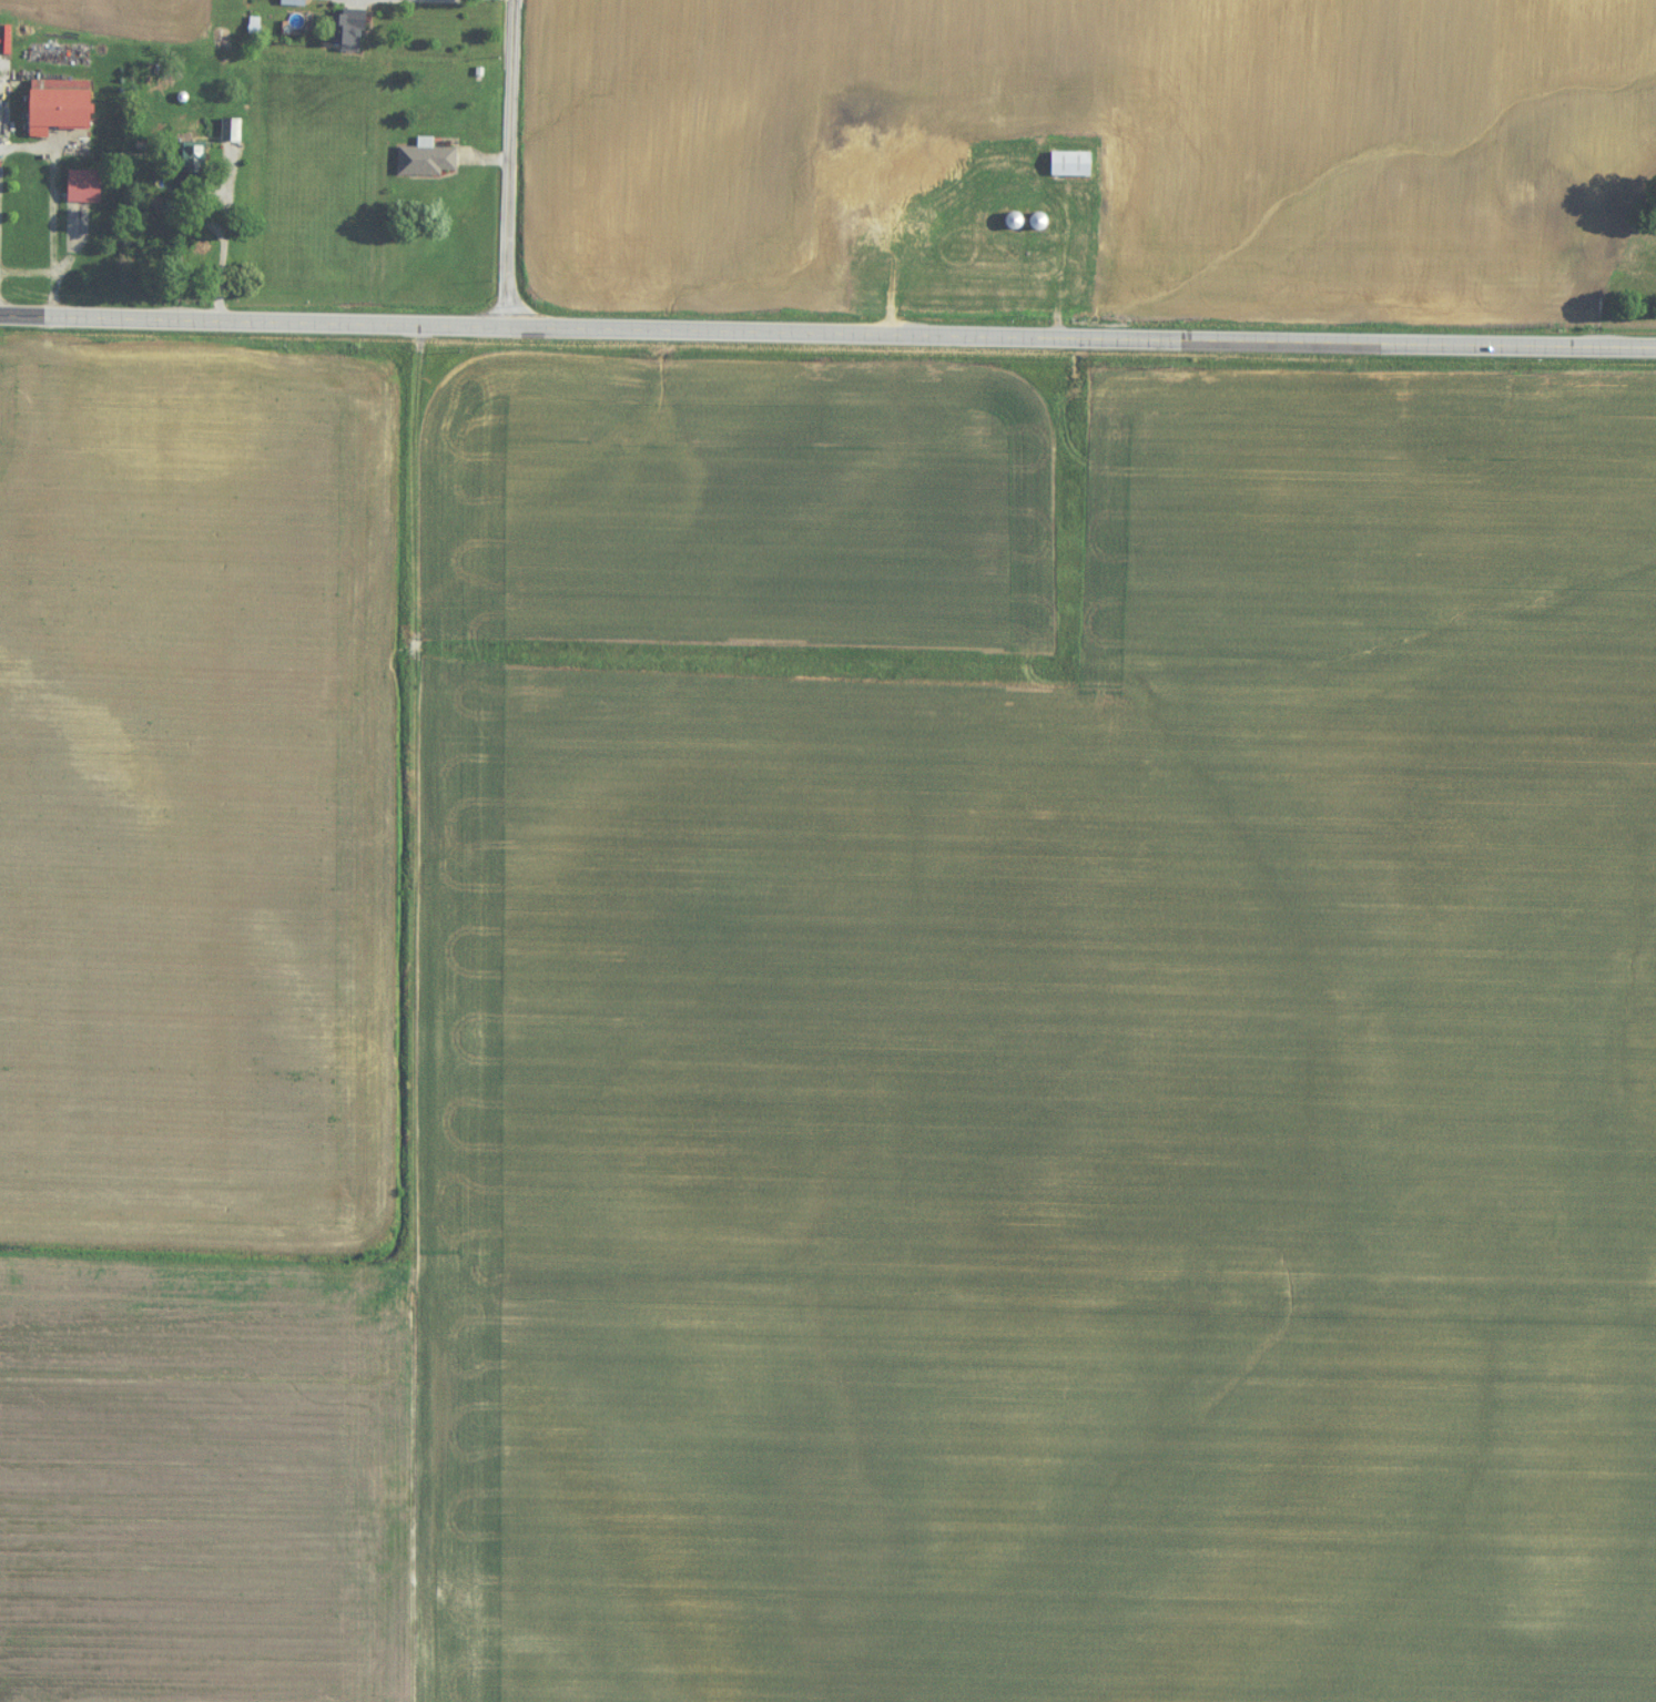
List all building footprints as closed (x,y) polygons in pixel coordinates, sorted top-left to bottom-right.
[(364,14),(336,14),(336,52),(364,52),(364,14)] [(30,139),(49,139),(49,130),(91,130),(92,83),(30,82),(30,139)] [(240,120),(222,120),(222,143),(240,143),(240,120)] [(398,149),(398,176),(456,177),(457,149),(433,149),(433,139),(418,139),(418,149),(398,149)] [(183,174),(207,174),(207,144),(183,144),(183,174)] [(1052,178),(1091,178),(1091,154),(1052,154),(1052,178)] [(101,204),(101,171),(68,171),(68,204),(101,204)] [(1046,219),(1034,216),(1031,229),(1043,231),(1046,219)] [(1009,226),(1015,232),(1022,226),(1016,220),(1009,226)]
